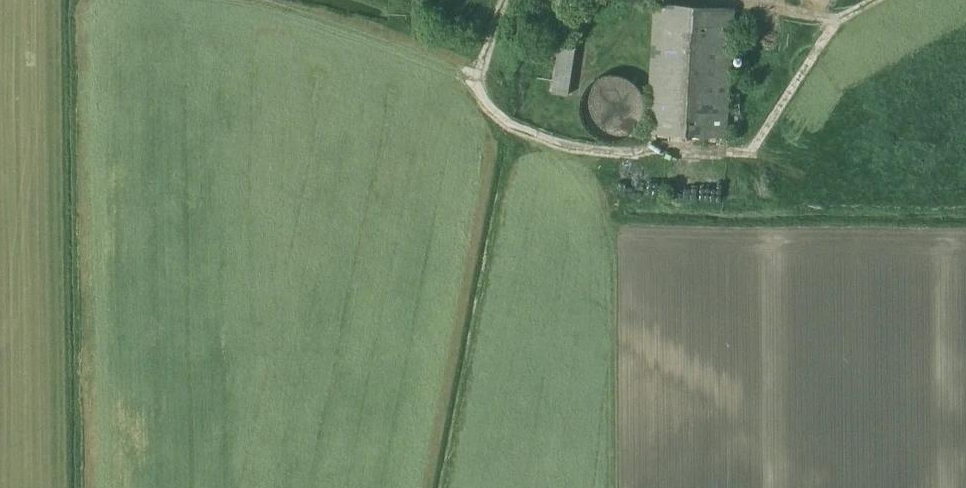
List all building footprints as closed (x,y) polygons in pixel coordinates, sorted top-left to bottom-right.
[(647,129),(727,134),(734,6),(654,1),(647,129)] [(552,91),(568,93),(576,46),(559,43),(552,91)] [(642,117),(643,110),(642,104),(640,98),(637,93),(633,89),(629,85),(623,82),(617,81),(612,80),(608,81),(600,83),(595,86),(590,90),(587,95),(584,101),(583,106),(582,111),(583,117),(585,122),(588,128),(592,133),(596,136),(603,139),(610,140),(615,140),(625,138),(630,135),(635,131),(638,126),(641,122),(642,117)]
